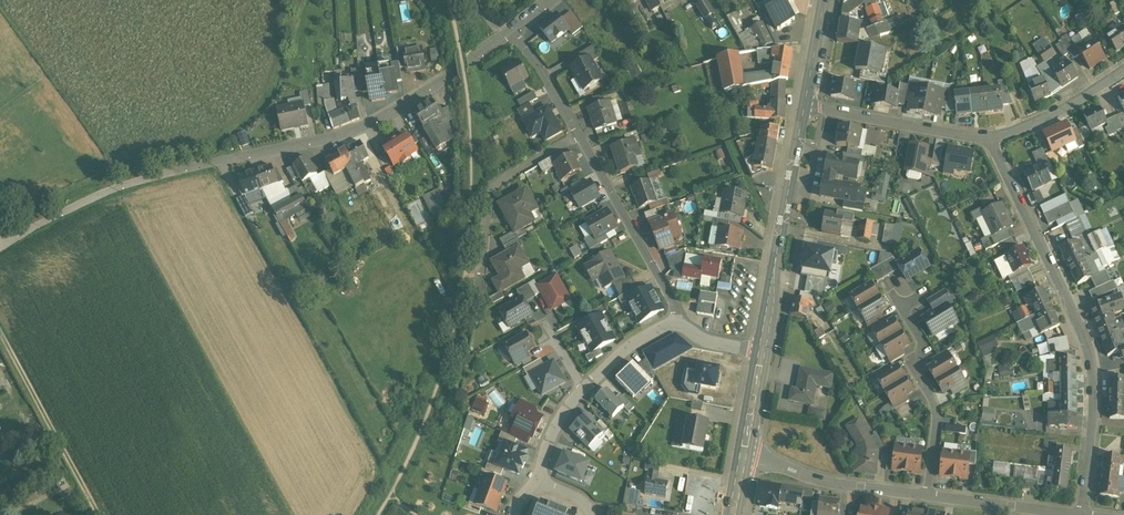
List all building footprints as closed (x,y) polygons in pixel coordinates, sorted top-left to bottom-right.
[(787,9),(794,5),(792,0),(785,0),(783,1),(785,4),(787,9)] [(809,2),(801,0),(800,7),(807,9),(809,2)] [(843,6),(842,16),(847,17),(864,5),(867,3),(865,0),(852,0),(843,6)] [(864,5),(872,28),(866,31),(870,41),(878,38),(887,35),(876,4),(874,0),(871,0),(867,3),(864,5)] [(705,2),(697,7),(705,20),(713,15),(705,2)] [(1116,2),(1109,5),(1113,16),(1120,13),(1116,2)] [(787,9),(785,4),(767,13),(778,32),(795,23),(787,9)] [(569,31),(572,34),(581,28),(570,13),(561,20),(569,31)] [(540,29),(552,44),(569,31),(561,20),(558,15),(540,29)] [(667,19),(658,23),(661,27),(669,23),(667,19)] [(860,26),(841,23),(837,43),(856,46),(860,26)] [(1106,38),(1115,52),(1123,47),(1123,31),(1121,26),(1114,30),(1116,32),(1106,38)] [(763,29),(754,34),(761,46),(765,44),(769,41),(763,29)] [(981,30),(975,33),(977,41),(984,38),(981,30)] [(754,34),(748,37),(754,48),(761,46),(754,34)] [(1067,36),(1060,40),(1062,43),(1069,54),(1073,59),(1080,55),(1076,50),(1076,49),(1067,36)] [(1037,50),(1047,44),(1043,37),(1033,44),(1037,50)] [(870,41),(861,45),(861,47),(871,50),(871,49),(874,49),(874,50),(879,51),(878,38),(870,41)] [(1076,49),(1076,50),(1080,55),(1089,70),(1105,60),(1095,44),(1092,40),(1076,49)] [(1062,43),(1056,47),(1063,58),(1069,54),(1062,43)] [(593,47),(579,55),(584,62),(589,59),(592,63),(599,59),(593,47)] [(861,47),(860,47),(855,71),(862,72),(879,76),(879,75),(884,52),(879,51),(874,50),(874,49),(871,49),(871,50),(861,47)] [(421,48),(397,52),(398,56),(404,54),(407,68),(408,73),(425,70),(421,48)] [(778,51),(766,52),(767,61),(777,59),(778,51)] [(792,53),(778,51),(777,59),(775,68),(789,71),(792,53)] [(404,54),(398,56),(399,63),(400,69),(407,68),(404,54)] [(738,55),(718,60),(725,94),(745,90),(743,82),(738,55)] [(584,62),(571,69),(583,90),(602,80),(592,63),(589,59),(584,62)] [(1051,73),(1051,74),(1061,89),(1077,78),(1065,59),(1060,62),(1062,66),(1051,73)] [(520,62),(501,73),(514,95),(526,88),(522,82),(528,78),(520,62)] [(399,63),(392,64),(395,83),(402,81),(400,69),(399,63)] [(1051,73),(1045,63),(1036,69),(1043,80),(1050,97),(1061,89),(1051,74),(1051,73)] [(392,64),(379,66),(380,71),(385,100),(384,95),(397,92),(395,83),(392,64)] [(1035,67),(1023,74),(1028,86),(1043,80),(1036,69),(1035,67)] [(789,71),(775,68),(774,76),(772,84),(773,84),(785,82),(788,81),(789,71)] [(358,70),(351,71),(353,81),(354,93),(361,92),(359,75),(358,70)] [(380,71),(367,74),(370,92),(372,102),(385,100),(380,71)] [(879,76),(862,72),(860,81),(884,85),(886,76),(879,75),(879,76)] [(367,74),(359,75),(361,92),(361,94),(370,92),(367,74)] [(774,76),(743,82),(745,90),(746,90),(754,88),(772,84),(774,76)] [(1028,86),(1028,87),(1035,103),(1050,97),(1043,80),(1028,86)] [(353,81),(342,82),(341,82),(342,103),(345,102),(355,99),(354,93),(353,81)] [(785,82),(773,84),(772,104),(784,104),(785,82)] [(856,86),(834,82),(831,97),(853,101),(856,86)] [(330,85),(323,86),(325,101),(331,100),(330,85)] [(908,87),(900,86),(899,94),(898,105),(904,106),(905,102),(908,87)] [(915,87),(908,86),(908,87),(905,102),(912,103),(915,87)] [(929,89),(915,87),(912,103),(910,112),(924,115),(929,89)] [(754,88),(746,90),(745,103),(754,104),(754,88)] [(943,92),(929,89),(924,115),(938,117),(940,108),(943,92)] [(899,94),(877,90),(875,105),(897,109),(898,105),(899,94)] [(1000,91),(984,92),(987,112),(1002,110),(1002,106),(1000,92),(1000,91)] [(307,92),(300,94),(303,105),(303,108),(311,106),(307,92)] [(949,93),(943,92),(940,108),(946,110),(948,99),(949,93)] [(984,92),(969,94),(972,114),(987,113),(987,112),(984,92)] [(1007,92),(1000,92),(1002,106),(1013,105),(1007,92)] [(533,93),(518,102),(521,108),(529,104),(537,99),(533,93)] [(969,94),(954,96),(954,98),(956,112),(957,116),(972,114),(969,94)] [(954,98),(948,99),(946,110),(946,113),(956,112),(954,98)] [(355,99),(345,102),(348,110),(347,111),(352,123),(360,120),(356,108),(357,107),(355,99)] [(331,100),(325,101),(325,106),(329,117),(338,114),(334,100),(331,100)] [(342,103),(338,104),(340,110),(342,112),(347,111),(348,110),(345,102),(342,103)] [(432,102),(415,114),(424,129),(434,122),(436,125),(440,123),(439,122),(440,122),(443,120),(439,114),(442,112),(442,111),(437,105),(435,106),(432,102)] [(609,102),(588,109),(595,130),(616,124),(609,102)] [(754,104),(745,103),(744,119),(765,120),(765,112),(757,112),(757,104),(754,104)] [(521,108),(517,111),(523,121),(535,114),(529,104),(521,108)] [(772,104),(768,104),(768,112),(765,112),(765,120),(771,121),(786,122),(786,104),(772,104)] [(303,105),(297,106),(297,107),(290,109),(290,108),(281,110),(283,120),(279,120),(282,131),(308,126),(305,115),(303,108),(303,105)] [(448,107),(442,111),(442,112),(439,114),(443,120),(440,122),(440,123),(436,125),(440,130),(438,130),(446,143),(453,139),(451,124),(454,123),(452,112),(449,112),(448,107)] [(535,114),(523,121),(529,131),(537,126),(545,140),(561,131),(547,107),(535,114)] [(1100,109),(1084,116),(1091,131),(1106,124),(1107,124),(1106,122),(1100,109)] [(338,114),(329,117),(333,129),(352,123),(347,111),(342,112),(338,114)] [(1116,116),(1121,129),(1123,127),(1123,117),(1122,113),(1116,116)] [(1116,116),(1106,122),(1107,124),(1106,124),(1109,128),(1106,129),(1109,136),(1121,129),(1116,116)] [(825,120),(823,133),(834,134),(836,122),(825,120)] [(424,129),(436,149),(446,143),(438,130),(440,130),(436,125),(434,122),(424,129)] [(1067,124),(1044,135),(1052,152),(1075,141),(1070,131),(1067,124)] [(862,131),(840,127),(837,146),(848,148),(858,150),(862,131)] [(1076,128),(1070,131),(1075,141),(1079,149),(1085,146),(1076,128)] [(780,129),(762,130),(762,131),(761,138),(760,141),(777,144),(780,129)] [(245,131),(236,134),(240,146),(249,143),(245,131)] [(636,132),(624,136),(626,144),(635,141),(636,141),(639,140),(636,132)] [(406,135),(383,149),(394,166),(402,161),(403,164),(411,159),(409,156),(417,151),(413,145),(409,139),(406,135)] [(414,136),(409,139),(413,145),(418,142),(414,136)] [(626,144),(613,148),(618,162),(617,163),(620,173),(635,168),(632,159),(641,156),(636,141),(635,141),(626,144)] [(760,141),(759,141),(758,144),(756,158),(774,160),(777,144),(760,141)] [(369,158),(360,142),(346,150),(354,166),(360,163),(369,158)] [(928,149),(911,146),(906,172),(923,175),(926,161),(928,149)] [(943,149),(935,147),(932,166),(939,168),(943,149)] [(858,150),(848,148),(847,154),(861,157),(862,151),(858,150)] [(1042,149),(1031,154),(1034,160),(1045,155),(1042,149)] [(346,150),(331,158),(339,174),(349,169),(354,166),(346,150)] [(971,172),(974,155),(949,150),(946,168),(971,172)] [(561,152),(550,159),(553,164),(565,158),(561,152)] [(565,158),(553,164),(554,166),(558,173),(561,171),(565,179),(580,170),(571,154),(565,158)] [(860,158),(843,154),(842,161),(859,164),(860,158)] [(1045,155),(1034,160),(1038,168),(1042,166),(1049,163),(1045,155)] [(308,158),(293,166),(294,166),(300,177),(311,196),(318,192),(312,181),(318,177),(318,176),(308,158)] [(339,174),(331,158),(326,161),(331,170),(334,177),(339,174)] [(756,158),(745,163),(751,176),(763,171),(754,169),(756,158)] [(756,158),(754,169),(763,171),(772,173),(774,161),(756,158)] [(842,161),(828,158),(825,175),(826,176),(839,178),(856,181),(859,164),(842,161)] [(543,172),(554,166),(550,159),(539,165),(543,172)] [(932,162),(926,161),(923,175),(934,177),(931,171),(932,162)] [(371,180),(362,164),(361,165),(360,163),(354,166),(364,184),(367,183),(371,180)] [(1057,179),(1049,163),(1042,166),(1051,182),(1057,179)] [(272,166),(255,172),(262,190),(278,184),(276,178),(280,177),(279,177),(278,172),(274,173),(272,166)] [(300,177),(294,166),(287,169),(293,181),(300,177)] [(354,166),(349,169),(352,174),(349,175),(354,185),(356,188),(364,184),(354,166)] [(1038,168),(1023,175),(1032,192),(1051,182),(1042,166),(1038,168)] [(339,174),(334,177),(331,170),(325,173),(331,185),(336,195),(354,185),(349,175),(352,174),(349,169),(339,174)] [(660,171),(648,175),(650,181),(662,176),(660,171)] [(255,172),(238,178),(245,196),(262,190),(255,172)] [(318,176),(318,177),(312,181),(318,192),(331,185),(325,173),(318,176)] [(879,192),(887,194),(890,177),(883,175),(879,192)] [(839,178),(826,176),(825,182),(838,185),(839,178)] [(650,181),(631,188),(634,197),(635,196),(640,208),(649,205),(657,202),(652,188),(650,181)] [(591,182),(571,193),(579,209),(600,198),(591,182)] [(838,185),(825,182),(824,182),(821,197),(844,202),(856,204),(859,189),(838,185)] [(364,184),(356,188),(360,195),(368,191),(364,184)] [(657,202),(666,199),(661,185),(652,188),(657,202)] [(298,189),(296,186),(289,191),(292,202),(276,210),(283,221),(308,208),(302,197),(298,189)] [(567,187),(561,191),(563,196),(570,192),(567,187)] [(524,188),(499,203),(508,219),(506,220),(513,231),(514,231),(532,220),(528,212),(535,208),(524,188)] [(438,189),(424,196),(432,214),(446,208),(438,189)] [(867,190),(859,189),(856,204),(864,206),(867,190)] [(1036,204),(1044,201),(1040,190),(1032,193),(1036,204)] [(885,203),(887,194),(879,192),(874,191),(872,200),(885,203)] [(746,195),(725,192),(721,215),(741,218),(742,218),(746,195)] [(1064,195),(1039,207),(1048,225),(1055,222),(1073,213),(1064,195)] [(243,196),(236,200),(248,220),(255,217),(243,196)] [(649,205),(651,211),(669,204),(667,198),(666,199),(657,202),(649,205)] [(856,204),(844,202),(843,208),(863,212),(864,206),(856,204)] [(1001,204),(981,214),(984,219),(993,237),(1006,230),(1012,227),(1001,204)] [(656,210),(646,212),(648,219),(657,217),(656,210)] [(971,215),(975,223),(984,219),(981,214),(980,210),(971,215)] [(607,212),(587,222),(594,234),(596,238),(604,233),(615,227),(607,212)] [(1073,213),(1055,222),(1058,228),(1076,219),(1073,213)] [(837,216),(825,214),(823,224),(822,223),(821,231),(822,231),(822,232),(840,236),(843,224),(844,215),(837,214),(837,216)] [(673,215),(650,224),(660,250),(663,249),(674,245),(674,244),(669,232),(678,228),(673,215)] [(741,218),(721,215),(720,221),(729,223),(740,224),(741,218)] [(853,217),(844,215),(843,224),(852,226),(853,217)] [(1083,225),(1079,218),(1066,224),(1073,238),(1086,232),(1085,231),(1082,225),(1083,225)] [(720,221),(714,220),(712,228),(719,230),(719,229),(728,231),(729,223),(720,221)] [(873,224),(862,222),(859,240),(869,242),(871,235),(873,224)] [(879,225),(873,224),(871,235),(877,236),(879,225)] [(896,226),(887,225),(884,243),(893,245),(896,226)] [(728,231),(719,229),(719,230),(716,247),(739,251),(742,233),(728,231)] [(918,229),(910,232),(912,237),(920,234),(918,229)] [(993,237),(982,242),(986,251),(1000,244),(1004,242),(1010,239),(1006,230),(993,237)] [(1090,230),(1085,231),(1086,232),(1073,238),(1075,242),(1078,241),(1082,249),(1079,251),(1080,254),(1093,248),(1088,238),(1093,236),(1090,230)] [(513,231),(500,238),(504,247),(518,239),(514,231),(513,231)] [(596,238),(594,234),(585,239),(591,249),(608,240),(604,233),(596,238)] [(1093,248),(1080,254),(1083,261),(1091,257),(1097,254),(1105,251),(1106,250),(1098,233),(1093,236),(1088,238),(1093,248)] [(504,247),(503,247),(507,253),(518,247),(519,247),(522,245),(518,239),(504,247)] [(1010,239),(1004,242),(1008,250),(1015,247),(1010,239)] [(1075,242),(1061,249),(1069,267),(1083,261),(1080,254),(1079,251),(1082,249),(1078,241),(1075,242)] [(1008,250),(1004,242),(1000,244),(1005,256),(1016,250),(1015,247),(1008,250)] [(674,245),(663,249),(666,257),(679,252),(676,244),(674,244),(674,245)] [(507,253),(492,262),(501,277),(493,281),(500,292),(525,278),(519,268),(528,263),(519,247),(518,247),(507,253)] [(576,247),(570,250),(575,258),(581,255),(576,247)] [(834,253),(807,248),(802,276),(808,277),(827,281),(829,281),(834,253)] [(1016,250),(1005,256),(1006,257),(1014,273),(1014,274),(1027,268),(1031,266),(1022,248),(1016,250)] [(666,257),(672,272),(683,273),(686,255),(684,250),(666,257)] [(611,251),(600,257),(600,258),(584,267),(590,278),(596,274),(604,287),(606,287),(614,283),(616,286),(624,281),(613,261),(614,260),(615,259),(611,251)] [(1111,265),(1105,251),(1097,254),(1104,268),(1111,265)] [(898,265),(897,265),(900,269),(907,280),(925,269),(922,264),(925,261),(919,252),(898,265)] [(1104,268),(1097,254),(1091,257),(1100,275),(1105,272),(1104,268)] [(704,259),(686,255),(684,266),(703,269),(704,259)] [(1006,257),(994,262),(1002,280),(1008,277),(1014,273),(1006,257)] [(1100,275),(1091,257),(1083,261),(1092,279),(1100,275)] [(893,258),(881,264),(889,276),(900,269),(897,265),(898,265),(893,258)] [(722,262),(704,259),(703,269),(701,277),(702,277),(718,280),(722,262)] [(1083,261),(1069,267),(1078,286),(1091,280),(1092,279),(1083,261)] [(881,264),(870,271),(877,283),(889,276),(881,264)] [(703,269),(684,266),(682,277),(701,280),(702,277),(701,277),(703,269)] [(1027,268),(1014,274),(1017,280),(1017,281),(1030,275),(1027,268)] [(1092,279),(1091,280),(1096,290),(1110,283),(1105,272),(1100,275),(1092,279)] [(1014,273),(1008,277),(1011,283),(1017,280),(1014,274),(1014,273)] [(1030,275),(1017,281),(1022,290),(1035,284),(1030,275)] [(557,276),(538,287),(551,310),(570,300),(557,276)] [(824,296),(827,281),(808,277),(805,293),(813,294),(824,296)] [(624,281),(616,286),(621,296),(636,288),(631,278),(624,281)] [(541,292),(534,281),(529,285),(535,296),(541,292)] [(1096,290),(1089,293),(1093,301),(1098,299),(1097,299),(1117,290),(1113,282),(1110,283),(1096,290)] [(529,284),(517,291),(521,299),(522,299),(525,303),(536,297),(535,296),(529,285),(529,284)] [(871,285),(851,297),(858,309),(879,297),(871,285)] [(634,297),(627,301),(633,312),(657,299),(651,287),(634,297)] [(944,290),(927,301),(934,312),(946,304),(947,305),(952,302),(944,290)] [(1042,290),(1028,297),(1032,305),(1037,315),(1051,308),(1042,290)] [(1117,290),(1097,299),(1098,299),(1100,307),(1109,302),(1120,299),(1117,290)] [(631,291),(618,298),(621,304),(627,301),(634,297),(631,291)] [(493,304),(504,298),(501,292),(490,299),(493,304)] [(805,293),(800,292),(799,298),(812,300),(813,294),(805,293)] [(718,296),(701,293),(699,303),(714,305),(716,306),(718,296)] [(879,297),(858,309),(866,322),(880,314),(886,309),(879,297)] [(521,299),(500,312),(506,322),(509,320),(513,325),(531,314),(525,303),(522,299),(521,299)] [(657,299),(633,312),(639,324),(664,310),(657,299)] [(810,302),(793,299),(790,315),(807,318),(810,302)] [(1100,307),(1092,311),(1095,319),(1109,314),(1114,313),(1114,315),(1123,310),(1120,299),(1109,302),(1100,307)] [(714,305),(699,303),(698,314),(713,316),(714,305)] [(832,303),(824,308),(828,315),(836,311),(832,303)] [(934,312),(923,319),(933,336),(957,322),(947,305),(946,304),(934,312)] [(605,305),(591,313),(594,319),(601,315),(608,311),(605,305)] [(1025,308),(1018,311),(1023,322),(1030,318),(1025,308)] [(1051,308),(1037,315),(1046,334),(1060,327),(1051,308)] [(880,314),(866,322),(869,327),(870,327),(883,319),(880,314)] [(1112,321),(1109,314),(1095,319),(1101,338),(1116,333),(1112,321)] [(594,319),(577,328),(584,341),(609,328),(601,315),(594,319)] [(1023,322),(1017,325),(1022,335),(1039,329),(1042,336),(1046,334),(1037,315),(1030,318),(1023,322)] [(883,319),(870,327),(873,333),(886,325),(883,319)] [(886,325),(873,333),(880,345),(901,333),(893,321),(886,325)] [(609,328),(584,341),(591,354),(599,349),(616,340),(609,328)] [(821,328),(814,332),(818,339),(825,335),(821,328)] [(1120,332),(1116,333),(1122,352),(1123,352),(1123,344),(1123,342),(1120,332)] [(901,333),(880,345),(888,357),(901,350),(908,345),(901,333)] [(1116,333),(1101,338),(1108,357),(1121,353),(1122,352),(1116,333)] [(676,334),(643,353),(646,360),(653,371),(692,348),(676,334)] [(526,335),(506,347),(513,360),(526,352),(534,348),(526,335)] [(976,345),(988,369),(1000,367),(994,354),(995,353),(994,350),(1000,347),(995,336),(976,345)] [(1066,337),(1036,344),(1039,357),(1069,350),(1066,337)] [(888,357),(880,345),(875,349),(882,361),(888,357)] [(591,354),(586,357),(589,362),(603,355),(599,349),(591,354)] [(901,350),(888,357),(891,363),(904,355),(901,350)] [(946,351),(932,359),(936,365),(949,357),(946,351)] [(1074,351),(1054,355),(1054,362),(1063,362),(1063,360),(1075,359),(1074,351)] [(526,352),(513,360),(516,366),(530,358),(526,352)] [(936,365),(929,369),(936,381),(957,369),(949,357),(936,365)] [(1075,359),(1063,360),(1063,362),(1054,362),(1055,374),(1055,376),(1060,376),(1075,376),(1075,359)] [(524,370),(528,377),(530,375),(544,367),(541,360),(524,370)] [(637,368),(651,382),(656,377),(653,371),(646,360),(637,368)] [(530,375),(542,396),(565,383),(553,362),(544,367),(530,375)] [(616,381),(634,398),(651,382),(637,368),(633,364),(616,381)] [(887,366),(874,374),(877,379),(890,371),(887,366)] [(1000,367),(1002,379),(1010,377),(1008,369),(1006,369),(1005,366),(1000,367)] [(719,371),(699,367),(698,373),(695,386),(700,387),(715,390),(716,387),(719,388),(721,374),(718,374),(719,371)] [(890,371),(877,379),(885,392),(905,379),(898,367),(890,371)] [(833,375),(801,369),(797,390),(792,389),(790,401),(813,405),(816,386),(830,388),(833,375)] [(964,382),(957,369),(936,381),(943,394),(951,390),(964,382)] [(698,373),(687,371),(684,388),(688,394),(698,396),(700,387),(695,386),(698,373)] [(1055,376),(1055,382),(1053,382),(1044,382),(1045,396),(1052,396),(1061,396),(1060,376),(1055,376)] [(1076,396),(1075,376),(1060,376),(1061,396),(1076,396)] [(905,379),(885,392),(892,404),(905,396),(912,392),(905,379)] [(1110,379),(1110,399),(1123,399),(1123,379),(1110,379)] [(964,382),(951,390),(954,395),(967,388),(964,382)] [(607,389),(595,400),(613,419),(625,408),(616,399),(607,389)] [(621,394),(616,399),(625,408),(630,413),(634,409),(621,394)] [(905,396),(892,404),(895,410),(906,403),(909,402),(905,396)] [(1061,396),(1052,396),(1052,401),(1052,403),(1057,403),(1057,407),(1061,407),(1061,416),(1076,415),(1076,396),(1061,396)] [(1029,397),(1022,398),(1025,411),(1032,410),(1029,398),(1029,397)] [(1110,399),(1110,419),(1123,419),(1123,399),(1110,399)] [(473,411),(481,414),(485,404),(477,401),(473,411)] [(536,408),(522,401),(519,407),(533,414),(536,408)] [(895,410),(902,421),(913,415),(906,403),(895,410)] [(1057,407),(1057,403),(1052,403),(1051,403),(1050,415),(1050,416),(1061,416),(1061,407),(1057,407)] [(533,414),(519,407),(509,428),(514,430),(530,438),(532,439),(542,419),(533,414)] [(827,412),(810,409),(809,418),(825,421),(827,412)] [(992,421),(994,411),(983,410),(982,420),(992,421)] [(1077,429),(1076,415),(1061,416),(1050,416),(1050,415),(1048,415),(1049,427),(1067,426),(1067,430),(1077,429)] [(588,448),(603,434),(596,426),(587,416),(572,430),(588,448)] [(466,417),(463,430),(470,431),(473,419),(466,417)] [(709,424),(689,420),(685,439),(683,449),(703,453),(709,424)] [(600,421),(596,426),(603,434),(610,440),(614,436),(600,421)] [(870,439),(859,421),(847,428),(857,446),(853,473),(875,476),(878,452),(870,439)] [(960,427),(947,425),(946,432),(959,434),(960,427)] [(530,438),(514,430),(510,437),(517,440),(526,445),(530,438)] [(502,443),(514,448),(517,440),(502,434),(499,442),(502,443)] [(884,448),(877,435),(870,439),(878,452),(884,448)] [(685,439),(674,437),(673,447),(683,449),(685,439)] [(1057,442),(1044,441),(1043,449),(1052,450),(1056,450),(1057,442)] [(519,476),(528,454),(514,448),(502,443),(493,465),(504,470),(519,476)] [(909,448),(896,446),(894,457),(893,471),(901,472),(901,470),(906,471),(909,448)] [(922,449),(909,448),(906,471),(911,472),(911,473),(919,474),(922,449)] [(1071,452),(1056,450),(1055,458),(1054,470),(1069,471),(1071,452)] [(573,451),(571,457),(583,462),(585,456),(573,451)] [(957,453),(944,452),(941,477),(954,479),(957,453)] [(977,452),(970,452),(969,455),(970,455),(969,465),(975,466),(977,452)] [(969,455),(957,453),(954,479),(967,480),(969,465),(970,455),(969,455)] [(582,483),(589,465),(583,462),(571,457),(565,455),(558,473),(582,483)] [(1120,457),(1105,455),(1103,476),(1118,477),(1119,466),(1120,457)] [(894,457),(888,456),(886,470),(893,471),(894,457)] [(661,464),(646,461),(645,471),(649,472),(659,474),(661,464)] [(991,475),(1018,478),(1020,464),(993,461),(991,475)] [(494,474),(501,477),(504,470),(489,464),(486,470),(494,474)] [(486,470),(482,469),(480,475),(486,478),(492,480),(494,474),(486,470)] [(1069,471),(1054,470),(1052,481),(1051,490),(1067,492),(1069,471)] [(659,474),(649,472),(644,495),(666,499),(669,483),(658,481),(659,474)] [(1118,477),(1103,476),(1100,495),(1116,497),(1118,477)] [(1118,477),(1116,497),(1119,498),(1120,489),(1123,490),(1123,483),(1123,478),(1118,477)] [(492,480),(486,478),(481,492),(501,500),(507,485),(492,480)] [(1038,482),(1024,480),(1023,492),(1036,494),(1038,482)] [(781,487),(761,483),(757,502),(760,502),(759,506),(777,509),(778,501),(781,487)] [(803,491),(781,487),(778,501),(796,504),(797,498),(802,499),(802,497),(803,491)] [(639,493),(627,491),(624,505),(636,507),(639,493)] [(501,500),(481,492),(475,506),(482,509),(496,514),(501,500)] [(820,499),(819,507),(816,506),(815,513),(818,513),(818,514),(838,514),(839,505),(840,501),(820,499)] [(475,506),(463,502),(461,508),(479,514),(482,509),(475,506)] [(560,510),(542,503),(537,514),(558,514),(560,510)] [(624,505),(623,514),(629,514),(635,514),(636,507),(624,505)] [(861,509),(861,514),(888,514),(889,512),(880,511),(877,507),(874,507),(870,510),(861,509)]
